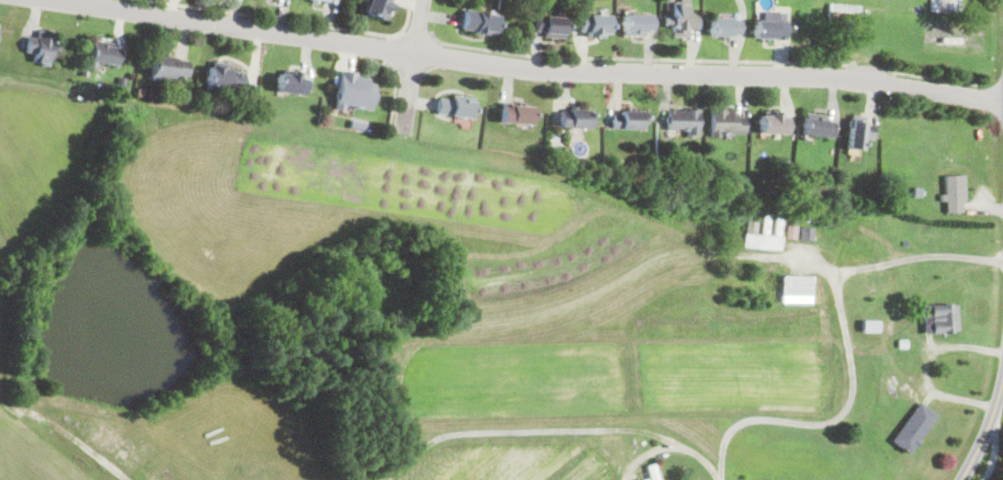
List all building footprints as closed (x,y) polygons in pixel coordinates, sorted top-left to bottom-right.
[(364,13),(369,0),(392,0),(391,3),(393,4),(386,21),(364,13)] [(931,13),(931,0),(961,0),(960,11),(956,11),(956,14),(931,13)] [(861,7),(860,21),(828,19),(829,4),(861,6),(861,7)] [(697,14),(697,29),(688,29),(688,37),(672,37),(672,27),(665,27),(665,17),(673,18),(674,5),(689,5),(689,14),(697,14)] [(498,15),(496,36),(475,33),(476,31),(463,30),(465,11),(498,15)] [(609,16),(609,35),(605,35),(605,38),(596,38),(596,37),(588,36),(588,33),(580,33),(580,15),(609,16)] [(654,19),(653,32),(645,32),(645,37),(623,36),(624,15),(654,16),(654,19)] [(566,18),(565,39),(543,38),(543,33),(535,32),(536,31),(536,16),(566,18)] [(740,25),(740,36),(729,36),(729,40),(723,40),(723,37),(710,37),(710,28),(712,28),(712,18),(732,19),(732,20),(740,20),(740,25)] [(786,28),(785,41),(773,41),(773,39),(767,39),(767,42),(762,42),(762,39),(755,39),(755,21),(786,22),(786,28)] [(54,33),(53,39),(52,43),(59,44),(58,54),(51,53),(49,68),(42,66),(42,65),(37,64),(37,63),(34,63),(35,54),(26,53),(28,38),(37,39),(38,30),(54,33)] [(120,61),(119,66),(89,62),(92,41),(113,44),(113,49),(121,51),(120,61)] [(187,68),(186,77),(174,75),(173,79),(151,76),(154,56),(176,59),(176,60),(188,62),(187,68)] [(228,64),(228,71),(244,73),(242,89),(229,87),(229,88),(222,87),(222,89),(214,88),(215,86),(207,85),(210,67),(213,67),(214,62),(228,64)] [(301,72),(300,78),(308,80),(305,97),(276,92),(279,74),(287,75),(287,74),(291,75),(292,71),(301,72)] [(374,94),(372,111),(344,107),(343,111),(335,110),(340,71),(356,73),(356,77),(369,79),(368,84),(375,85),(374,94)] [(127,77),(126,84),(118,83),(119,75),(127,77)] [(145,88),(144,96),(137,95),(138,87),(145,88)] [(475,99),(472,119),(436,115),(438,99),(453,101),(453,96),(475,99)] [(532,112),(532,125),(501,124),(502,104),(512,105),(512,106),(533,107),(532,112)] [(699,109),(699,135),(693,135),(693,139),(686,139),(686,131),(667,131),(667,112),(682,112),(682,111),(688,111),(688,109),(699,109)] [(590,110),(590,129),(569,129),(569,128),(560,128),(560,112),(570,112),(570,110),(590,110)] [(745,130),(744,135),(720,134),(720,138),(711,138),(711,110),(726,110),(726,112),(737,112),(736,118),(745,118),(745,130)] [(647,112),(647,124),(642,124),(642,130),(612,130),(612,115),(622,115),(622,111),(647,112)] [(782,112),(782,118),(789,118),(789,135),(760,134),(760,116),(771,116),(771,112),(782,112)] [(833,134),(832,139),(802,135),(805,114),(828,117),(827,122),(835,123),(833,134)] [(874,130),(872,141),(863,140),(862,144),(864,144),(863,149),(862,149),(861,152),(847,149),(850,129),(849,126),(849,123),(851,121),(852,115),(864,117),(866,118),(865,125),(874,126),(874,130)] [(367,123),(366,131),(351,129),(352,121),(367,123)] [(618,159),(618,167),(610,166),(610,159),(618,159)] [(967,202),(963,202),(964,213),(947,214),(946,202),(941,202),(941,195),(946,195),(945,177),(965,176),(967,202)] [(923,188),(922,199),(914,198),(915,187),(923,188)] [(769,236),(774,236),(776,217),(782,217),(783,217),(781,237),(783,237),(781,251),(743,248),(746,218),(758,219),(756,236),(762,236),(764,216),(771,216),(769,236)] [(799,225),(797,239),(786,237),(788,224),(799,225)] [(812,240),(800,239),(801,226),(813,228),(812,240)] [(813,280),(812,297),(782,296),(782,277),(813,277),(813,280)] [(953,304),(953,306),(958,306),(960,331),(955,331),(955,332),(925,334),(923,306),(953,304)] [(880,320),(880,334),(865,334),(865,320),(880,320)] [(908,349),(899,349),(899,341),(908,340),(908,349)] [(938,416),(908,455),(891,442),(920,403),(938,416)] [(656,464),(660,479),(650,479),(647,467),(656,464)]
